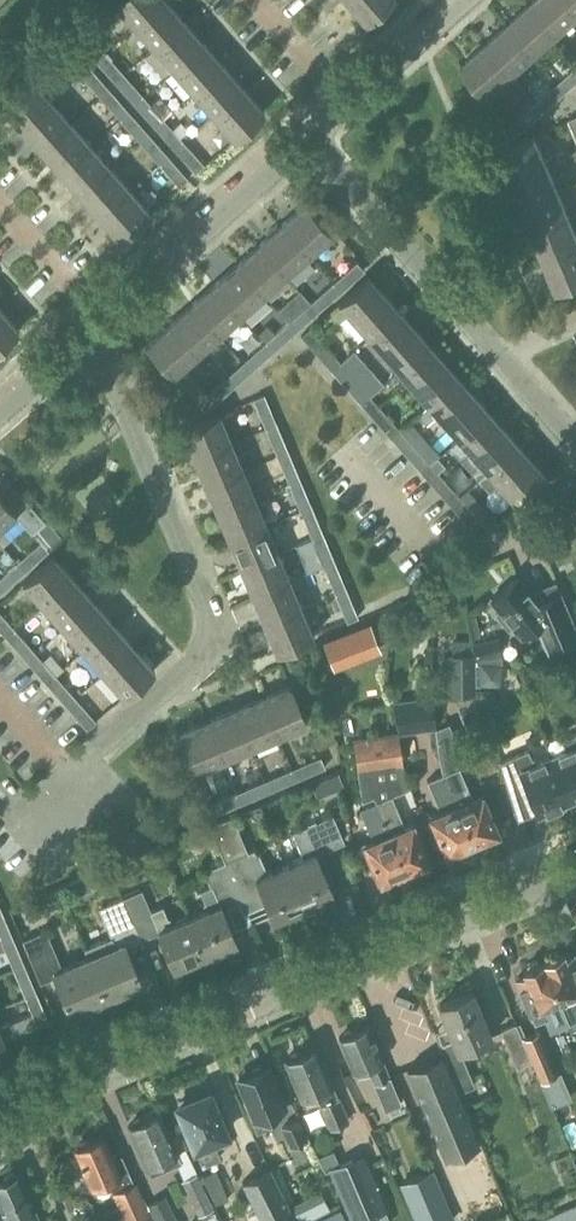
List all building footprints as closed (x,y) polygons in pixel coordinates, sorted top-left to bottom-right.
[(161,0),(115,0),(113,2),(133,25),(161,0)] [(185,19),(167,0),(161,0),(133,25),(153,47),(185,19)] [(365,21),(389,0),(346,0),(365,21)] [(575,18),(575,10),(567,0),(534,0),(530,4),(557,34),(575,18)] [(575,10),(575,0),(567,0),(575,10)] [(535,54),(557,34),(530,4),(508,24),(535,54)] [(103,7),(89,16),(106,43),(120,34),(103,7)] [(173,70),(205,42),(185,19),(153,47),(173,70)] [(512,74),(535,54),(508,24),(485,43),(512,74)] [(92,36),(83,44),(96,59),(105,51),(92,36)] [(69,41),(60,49),(74,65),(83,57),(69,41)] [(193,92),(225,64),(205,42),(173,70),(193,92)] [(490,94),(512,74),(485,43),(462,64),(490,94)] [(112,58),(103,66),(116,81),(125,73),(112,58)] [(89,64),(80,72),(94,87),(102,79),(89,64)] [(213,115),(245,87),(225,64),(193,92),(213,115)] [(575,85),(575,84),(575,68),(567,75),(575,85)] [(51,98),(31,75),(0,102),(0,104),(19,126),(51,98)] [(132,81),(123,89),(136,104),(145,95),(132,81)] [(545,95),(553,104),(567,91),(559,82),(545,95)] [(109,87),(100,95),(113,109),(122,102),(109,87)] [(245,87),(213,115),(233,138),(265,110),(245,87)] [(39,148),(71,120),(51,98),(19,126),(39,148)] [(74,112),(85,125),(101,111),(90,98),(74,112)] [(522,115),(530,124),(545,111),(537,102),(522,115)] [(143,111),(156,126),(165,118),(152,103),(143,111)] [(129,110),(120,117),(133,132),(142,124),(129,110)] [(59,171),(91,143),(71,120),(39,148),(59,171)] [(172,125),(163,134),(175,148),(176,148),(185,140),(172,125)] [(148,132),(140,140),(153,154),(161,147),(148,132)] [(510,177),(548,161),(536,133),(498,148),(510,177)] [(79,193),(111,165),(91,143),(59,171),(79,193)] [(192,148),(182,156),(197,172),(206,164),(205,163),(192,148)] [(168,155),(160,162),(173,177),(181,170),(168,155)] [(521,205),(559,189),(548,161),(510,177),(521,205)] [(99,216),(131,188),(111,165),(79,193),(99,216)] [(131,188),(99,216),(120,239),(151,211),(131,188)] [(532,232),(571,217),(559,189),(521,205),(532,232)] [(283,224),(310,255),(333,235),(306,204),(283,224)] [(575,247),(575,230),(571,217),(532,232),(544,260),(575,247)] [(288,275),(310,255),(283,224),(260,244),(288,275)] [(265,295),(288,275),(260,244),(238,264),(265,295)] [(544,260),(556,289),(575,280),(575,247),(544,260)] [(357,261),(343,274),(351,282),(366,269),(358,261),(357,261)] [(243,315),(265,295),(238,264),(216,284),(243,315)] [(370,276),(338,304),(368,338),(400,310),(370,276)] [(334,282),(319,295),(328,304),(335,298),(342,291),(334,282)] [(220,335),(243,315),(216,284),(193,304),(220,335)] [(311,302),(298,314),(306,324),(320,311),(312,302),(311,302)] [(198,355),(220,335),(193,304),(171,324),(198,355)] [(20,327),(0,305),(0,344),(20,327)] [(397,372),(429,344),(400,310),(368,338),(397,372)] [(289,322),(275,334),(283,343),(298,331),(298,330),(290,321),(289,322)] [(175,375),(198,355),(171,324),(148,344),(175,375)] [(319,336),(309,344),(332,370),(341,361),(319,336)] [(267,341),(253,354),(261,363),(276,350),(268,341),(267,341)] [(427,405),(459,377),(429,344),(397,372),(427,405)] [(245,361),(231,374),(239,383),(253,370),(245,361)] [(349,370),(339,378),(362,404),(372,396),(371,395),(349,370)] [(427,405),(418,414),(428,424),(437,416),(457,439),(489,411),(459,377),(427,405)] [(207,394),(215,403),(231,390),(223,380),(207,394)] [(266,395),(254,399),(262,417),(273,413),(266,395)] [(378,403),(369,412),(392,437),(401,429),(378,403)] [(486,473),(518,444),(489,411),(457,439),(486,473)] [(195,457),(233,441),(221,413),(183,429),(195,457)] [(277,422),(266,427),(274,445),(285,440),(277,422)] [(408,437),(399,445),(421,471),(431,463),(408,437)] [(207,484),(245,468),(233,441),(195,457),(207,484)] [(518,444),(486,473),(516,507),(548,478),(518,444)] [(289,450),(278,455),(285,472),(296,468),(289,450)] [(218,512),(256,496),(245,468),(207,484),(218,512)] [(438,470),(428,479),(451,505),(461,496),(438,470)] [(301,477),(289,482),(297,500),(308,495),(301,477)] [(16,513),(32,532),(46,520),(16,486),(3,497),(0,494),(0,527),(16,513)] [(230,540),(268,524),(256,496),(218,512),(230,540)] [(467,504),(458,512),(481,539),(490,531),(491,530),(467,504)] [(312,505),(301,510),(308,528),(320,523),(312,505)] [(242,567),(280,551),(268,524),(230,540),(242,567)] [(324,532),(312,537),(313,539),(320,555),(331,550),(324,532)] [(41,541),(26,555),(33,563),(49,550),(41,541)] [(280,551),(242,567),(253,595),(291,579),(280,551)] [(42,604),(74,577),(54,553),(22,581),(42,604)] [(335,560),(324,565),(332,583),(343,578),(335,560)] [(6,572),(4,574),(11,583),(26,570),(18,562),(6,572)] [(560,592),(537,601),(516,576),(490,598),(499,608),(495,612),(508,628),(512,624),(521,635),(534,624),(541,633),(549,650),(575,639),(575,629),(560,592)] [(62,627),(94,599),(74,577),(42,604),(62,627)] [(265,622),(303,606),(291,579),(253,595),(265,622)] [(347,588),(336,592),(343,611),(355,606),(347,588)] [(82,650),(114,622),(94,599),(62,627),(63,628),(56,634),(65,644),(72,638),(82,650)] [(303,606),(265,622),(277,650),(315,635),(303,606)] [(0,618),(0,629),(7,636),(8,637),(17,629),(16,628),(4,614),(0,618)] [(102,673),(134,645),(114,622),(82,650),(102,673)] [(382,651),(371,623),(326,640),(323,641),(327,652),(334,670),(382,651)] [(24,637),(15,645),(27,659),(28,660),(37,652),(36,651),(24,637)] [(134,645),(102,673),(123,696),(154,668),(134,645)] [(449,653),(449,693),(476,693),(476,653),(449,653)] [(44,659),(34,668),(47,682),(56,674),(56,673),(44,659)] [(63,682),(54,690),(66,703),(67,705),(76,697),(75,696),(63,682)] [(264,698),(280,736),(308,724),(292,686),(264,698)] [(355,695),(335,696),(337,730),(357,729),(355,695)] [(398,731),(399,734),(437,729),(437,728),(433,695),(394,701),(398,731)] [(252,748),(280,736),(264,698),(236,710),(252,748)] [(83,704),(74,712),(88,728),(96,721),(97,720),(83,704)] [(224,760),(252,748),(236,710),(208,722),(224,760)] [(196,772),(224,760),(208,722),(180,734),(196,772)] [(316,745),(335,739),(332,727),(313,733),(316,745)] [(404,765),(399,734),(398,731),(354,738),(363,801),(375,796),(377,801),(406,869),(412,866),(418,869),(427,865),(428,862),(434,860),(417,819),(414,820),(415,822),(406,826),(393,795),(412,787),(404,765)] [(571,800),(575,798),(575,734),(562,740),(567,750),(552,756),(571,800)] [(571,800),(552,756),(541,760),(532,757),(529,750),(501,762),(511,794),(528,787),(540,813),(571,800)] [(322,756),(302,764),(307,775),(319,770),(326,767),(322,756)] [(445,773),(473,841),(498,830),(483,794),(473,798),(460,767),(460,766),(445,773)] [(292,768),(274,776),(279,787),(297,779),(292,768)] [(447,851),(473,841),(445,773),(443,773),(428,780),(441,811),(432,815),(447,851)] [(265,780),(247,788),(252,799),(270,791),(265,780)] [(237,792),(219,800),(224,811),(242,803),(237,792)] [(397,872),(406,869),(377,801),(361,808),(373,840),(364,843),(363,841),(361,842),(379,883),(384,881),(387,882),(396,878),(397,872)] [(287,864),(307,911),(336,899),(327,877),(333,875),(323,851),(345,841),(334,814),(293,832),(304,857),(287,864)] [(234,815),(210,825),(225,861),(227,860),(248,911),(267,903),(276,924),(307,911),(287,864),(268,872),(258,847),(249,851),(234,815)] [(206,909),(190,915),(207,954),(238,941),(233,929),(238,927),(229,905),(240,901),(244,912),(248,911),(227,860),(225,861),(206,869),(208,877),(211,885),(201,889),(205,901),(204,902),(206,909)] [(207,954),(190,915),(173,922),(171,917),(169,917),(164,905),(152,910),(143,889),(124,897),(141,939),(160,932),(175,968),(207,954)] [(112,936),(87,946),(91,956),(108,995),(142,981),(127,946),(141,939),(124,897),(100,907),(112,936)] [(0,910),(0,931),(10,927),(2,909),(0,910)] [(108,995),(91,956),(63,968),(47,930),(33,935),(29,926),(19,930),(24,939),(41,982),(56,976),(71,1011),(108,995)] [(14,936),(3,941),(3,942),(10,959),(21,954),(14,937),(14,936)] [(550,977),(570,1020),(575,1017),(575,953),(568,956),(565,950),(543,960),(550,977)] [(526,974),(518,977),(540,1022),(550,1018),(555,1029),(571,1023),(570,1020),(550,977),(543,960),(535,965),(524,970),(526,974)] [(25,964),(14,969),(22,987),(33,982),(26,966),(25,964)] [(37,991),(26,996),(34,1015),(45,1010),(38,993),(37,991)] [(452,1025),(462,1047),(493,1034),(475,991),(442,1005),(451,1026),(452,1025)] [(514,1022),(500,1028),(516,1067),(531,1060),(521,1035),(520,1036),(514,1022)] [(369,1024),(341,1036),(357,1071),(368,1067),(369,1066),(377,1082),(388,1108),(401,1102),(391,1076),(391,1075),(384,1060),(385,1060),(369,1024)] [(477,1085),(462,1047),(452,1025),(451,1026),(437,1032),(462,1091),(477,1085)] [(557,1073),(538,1028),(521,1035),(531,1060),(540,1081),(557,1073)] [(335,1083),(319,1046),(288,1060),(304,1097),(335,1083)] [(407,1068),(446,1159),(452,1156),(477,1146),(482,1144),(443,1053),(407,1068)] [(286,1105),(270,1067),(241,1079),(249,1098),(246,1099),(259,1129),(275,1122),(271,1112),(286,1105)] [(228,1133),(210,1092),(180,1105),(206,1164),(222,1157),(214,1139),(228,1133)] [(348,1120),(338,1096),(318,1104),(327,1128),(348,1120)] [(162,1112),(131,1125),(149,1165),(150,1165),(154,1174),(184,1161),(162,1112)] [(306,1137),(297,1118),(280,1127),(289,1146),(306,1137)] [(147,1204),(137,1182),(136,1183),(124,1155),(116,1158),(106,1136),(77,1148),(93,1185),(110,1178),(116,1191),(115,1192),(127,1220),(154,1220),(147,1204)] [(351,1220),(355,1220),(386,1207),(362,1152),(328,1167),(351,1220)] [(241,1180),(261,1220),(296,1220),(269,1166),(241,1180)] [(416,1220),(455,1220),(433,1169),(400,1183),(416,1220)] [(182,1179),(199,1215),(215,1207),(198,1171),(182,1179)] [(22,1173),(0,1182),(0,1199),(2,1203),(0,1204),(0,1213),(4,1220),(8,1220),(14,1218),(15,1220),(41,1220),(36,1209),(22,1173)] [(146,1202),(154,1220),(180,1220),(168,1193),(146,1202)] [(541,1220),(575,1220),(575,1205),(541,1220)] [(340,1207),(312,1220),(347,1220),(340,1207)]
